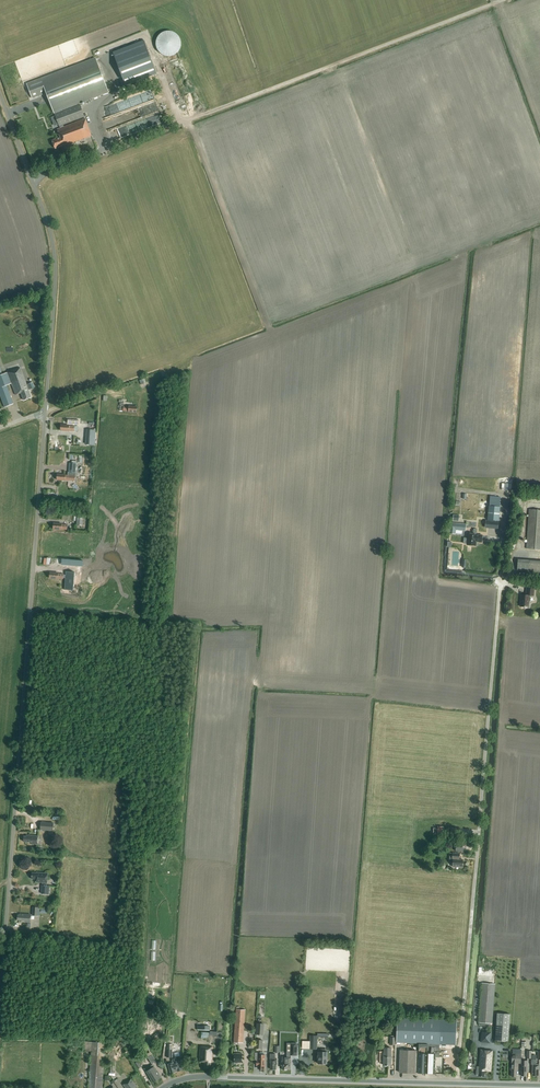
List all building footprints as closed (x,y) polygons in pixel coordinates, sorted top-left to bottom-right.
[(180,48),(181,44),(180,40),(179,37),(176,34),(173,32),(169,31),(165,31),(161,33),(158,36),(157,39),(156,43),(156,47),(158,50),(161,53),(164,55),(168,56),(172,56),(175,54),(178,51),(180,48)] [(144,41),(113,52),(125,86),(156,74),(144,41)] [(81,102),(109,91),(96,58),(27,85),(32,98),(46,93),(53,112),(54,112),(54,114),(59,126),(60,128),(57,130),(59,137),(52,140),(55,149),(62,146),(62,147),(64,147),(65,151),(70,149),(68,145),(92,136),(85,119),(64,127),(63,125),(85,117),(80,104),(63,111),(62,110),(81,102)] [(32,383),(26,385),(20,368),(2,374),(0,370),(0,395),(4,407),(13,404),(6,385),(12,383),(16,395),(21,393),(23,400),(30,397),(28,390),(34,388),(32,383)] [(87,430),(86,444),(95,445),(96,431),(87,430)] [(69,463),(68,475),(65,475),(57,474),(57,480),(65,480),(75,481),(76,464),(69,463)] [(489,506),(488,520),(499,521),(500,507),(489,506)] [(539,550),(539,510),(529,509),(526,549),(539,550)] [(499,522),(485,521),(485,528),(498,529),(499,522)] [(450,523),(449,534),(455,534),(456,530),(465,531),(466,524),(450,523)] [(464,538),(464,544),(466,544),(468,544),(468,545),(476,545),(476,541),(482,542),(482,535),(477,534),(473,534),(468,533),(468,538),(464,538)] [(517,570),(539,572),(539,561),(518,559),(517,570)] [(85,576),(86,571),(73,569),(72,577),(81,578),(81,576),(85,576)] [(521,595),(520,607),(528,607),(529,596),(534,596),(534,587),(528,587),(527,595),(521,595)] [(41,822),(40,831),(53,832),(54,823),(41,822)] [(38,836),(27,835),(27,837),(24,836),(24,841),(32,842),(31,844),(38,844),(38,836)] [(462,868),(463,860),(459,859),(460,853),(453,853),(450,853),(449,859),(453,859),(453,867),(462,868)] [(49,886),(47,886),(48,874),(32,872),(32,879),(36,879),(36,882),(43,883),(42,885),(41,893),(49,894),(49,886)] [(20,914),(19,915),(18,915),(17,920),(25,921),(25,922),(30,923),(31,915),(20,914)] [(488,1023),(492,1024),(495,984),(482,983),(478,1025),(488,1026),(488,1023)] [(347,1010),(348,995),(339,994),(338,1009),(339,1009),(338,1017),(343,1018),(344,1010),(347,1010)] [(243,1043),(245,1010),(236,1009),(234,1042),(243,1043)] [(497,1013),(495,1041),(508,1042),(511,1014),(497,1013)] [(397,1018),(396,1042),(419,1043),(428,1044),(455,1045),(456,1020),(397,1018)] [(221,1043),(222,1032),(210,1031),(209,1042),(221,1043)] [(481,1042),(490,1043),(491,1033),(482,1032),(481,1042)] [(92,1042),(84,1041),(83,1051),(91,1052),(89,1087),(102,1087),(105,1043),(92,1042)] [(282,1062),(281,1066),(282,1066),(282,1070),(286,1070),(286,1069),(291,1069),(291,1062),(291,1057),(291,1055),(297,1056),(297,1043),(290,1043),(290,1053),(287,1053),(287,1057),(283,1057),(282,1062)] [(418,1067),(418,1073),(426,1073),(427,1054),(427,1053),(428,1044),(419,1043),(418,1053),(419,1053),(418,1065),(418,1067)] [(212,1060),(213,1060),(213,1047),(200,1046),(199,1062),(204,1062),(204,1068),(211,1069),(211,1063),(212,1063),(212,1060)] [(318,1064),(327,1064),(327,1052),(321,1052),(321,1049),(319,1049),(318,1064)] [(417,1067),(417,1064),(416,1064),(417,1051),(400,1050),(399,1072),(416,1073),(416,1066),(417,1067)] [(476,1070),(476,1075),(479,1075),(479,1076),(484,1077),(484,1071),(492,1071),(493,1054),(493,1051),(484,1050),(480,1050),(480,1053),(478,1070),(476,1070)] [(512,1054),(512,1066),(511,1066),(510,1070),(512,1071),(511,1077),(516,1077),(516,1071),(518,1071),(518,1066),(517,1066),(517,1063),(521,1063),(521,1060),(521,1050),(513,1050),(512,1054)] [(260,1069),(265,1069),(265,1061),(265,1055),(261,1055),(261,1053),(255,1053),(255,1060),(257,1060),(257,1061),(257,1065),(258,1065),(258,1067),(260,1067),(260,1069)] [(427,1054),(426,1073),(434,1074),(435,1054),(431,1054),(431,1053),(429,1053),(428,1053),(428,1054),(427,1054)] [(238,1064),(238,1062),(242,1062),(242,1054),(234,1054),(234,1062),(235,1062),(235,1064),(238,1064)] [(156,1061),(152,1055),(148,1058),(152,1064),(156,1061)] [(173,1063),(168,1064),(171,1073),(172,1074),(173,1073),(174,1072),(182,1070),(180,1061),(181,1061),(180,1056),(175,1057),(176,1059),(172,1060),(173,1063)] [(532,1065),(532,1076),(538,1076),(538,1071),(539,1071),(539,1065),(536,1065),(536,1060),(531,1060),(531,1065),(532,1065)] [(161,1078),(153,1065),(149,1067),(148,1066),(144,1069),(146,1072),(153,1083),(161,1078)] [(125,1087),(136,1087),(137,1087),(131,1079),(123,1085),(125,1087)]
